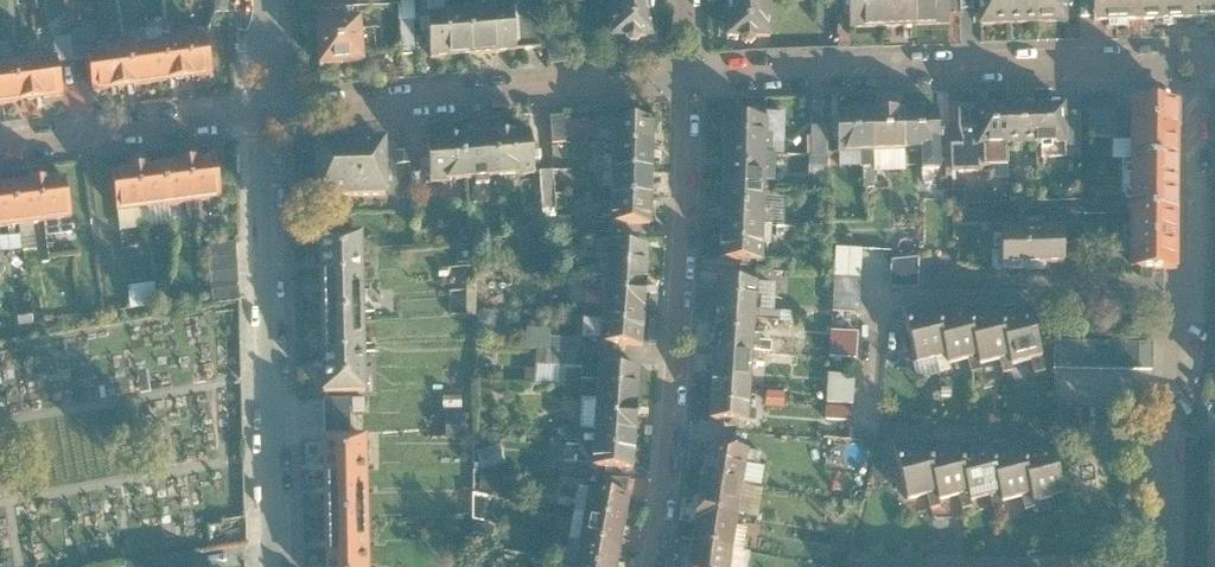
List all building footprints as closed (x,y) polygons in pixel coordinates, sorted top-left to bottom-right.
[(881,0),(851,0),(852,35),(882,34),(881,0)] [(882,34),(915,33),(914,0),(881,0),(882,34)] [(915,33),(948,32),(947,0),(914,0),(915,33)] [(975,30),(1007,29),(1007,0),(974,0),(975,30)] [(1035,0),(1007,0),(1007,29),(1036,28),(1035,0)] [(1036,28),(1065,27),(1065,0),(1035,0),(1036,28)] [(1115,0),(1089,0),(1090,27),(1116,26),(1115,0)] [(1116,26),(1139,26),(1138,0),(1115,0),(1116,26)] [(1139,26),(1161,25),(1160,0),(1138,0),(1139,26)] [(1161,25),(1186,24),(1185,0),(1160,0),(1161,25)] [(1186,24),(1210,23),(1209,0),(1185,0),(1186,24)] [(651,3),(605,4),(605,42),(619,42),(619,45),(623,50),(631,50),(635,46),(635,43),(651,43),(651,3)] [(768,4),(722,4),(722,43),(735,43),(735,45),(740,51),(748,50),(752,45),(752,43),(768,42),(768,4)] [(511,56),(506,11),(462,15),(466,60),(511,56)] [(466,60),(462,15),(419,19),(424,64),(466,60)] [(412,57),(410,25),(397,26),(399,58),(412,57)] [(354,29),(307,31),(308,79),(355,76),(354,29)] [(174,37),(180,86),(211,82),(206,40),(190,43),(189,35),(174,37)] [(180,86),(174,37),(160,39),(161,46),(146,49),(151,90),(180,86)] [(115,47),(121,94),(151,90),(146,49),(130,51),(129,45),(115,47)] [(92,97),(121,94),(115,47),(101,48),(102,55),(87,56),(92,97)] [(39,57),(24,59),(30,106),(62,101),(56,61),(40,63),(39,57)] [(24,59),(10,61),(11,68),(0,69),(0,92),(3,110),(30,106),(24,59)] [(1069,98),(1038,100),(1039,141),(1071,140),(1069,98)] [(1038,100),(1008,101),(1009,141),(1039,141),(1038,100)] [(1009,141),(1008,101),(960,103),(961,142),(954,142),(955,168),(981,168),(980,162),(1010,161),(1009,141)] [(1178,101),(1134,101),(1134,157),(1178,158),(1178,101)] [(876,147),(875,102),(857,103),(858,105),(839,106),(841,151),(862,151),(862,165),(877,165),(876,147)] [(909,102),(875,102),(876,147),(910,147),(909,102)] [(930,102),(909,102),(910,147),(924,147),(924,167),(943,167),(942,103),(930,103),(930,102)] [(1112,136),(1112,109),(1081,110),(1082,137),(1112,136)] [(728,114),(727,148),(770,148),(770,115),(728,114)] [(615,142),(656,143),(657,118),(616,116),(615,142)] [(531,122),(499,125),(503,175),(536,173),(531,122)] [(503,175),(499,125),(464,128),(467,177),(503,175)] [(467,177),(464,128),(427,130),(431,180),(467,177)] [(390,131),(317,133),(318,191),(391,189),(390,131)] [(655,168),(656,143),(615,142),(614,167),(655,168)] [(725,184),(769,186),(769,178),(777,178),(778,148),(770,148),(727,148),(725,184)] [(216,157),(191,161),(197,200),(222,197),(216,157)] [(1178,158),(1134,157),(1133,212),(1178,212),(1178,158)] [(166,165),(172,203),(197,200),(191,161),(166,165)] [(166,165),(140,169),(145,207),(172,203),(166,165)] [(655,192),(655,168),(614,167),(613,192),(655,192)] [(119,210),(145,207),(140,169),(114,173),(119,210)] [(39,184),(45,220),(71,217),(66,181),(39,184)] [(39,184),(14,187),(19,224),(45,220),(39,184)] [(769,202),(769,186),(725,184),(723,220),(775,222),(775,202),(769,202)] [(19,224),(14,187),(0,188),(0,226),(19,224)] [(654,222),(655,192),(613,192),(612,222),(654,222)] [(1178,212),(1133,212),(1132,269),(1177,270),(1178,212)] [(775,222),(723,220),(722,258),(766,259),(767,241),(773,241),(775,222)] [(1067,223),(1004,226),(1006,269),(1050,269),(1050,262),(1069,261),(1067,223)] [(320,229),(321,273),(366,272),(364,227),(320,229)] [(650,276),(651,241),(600,238),(600,256),(609,256),(608,274),(650,276)] [(240,242),(214,244),(217,302),(243,300),(240,242)] [(858,309),(858,247),(833,246),(833,309),(858,309)] [(889,283),(913,284),(914,261),(889,261),(889,283)] [(366,272),(321,273),(322,308),(366,307),(366,272)] [(647,310),(650,276),(608,274),(605,307),(647,310)] [(719,281),(717,315),(760,317),(761,282),(719,281)] [(938,306),(937,303),(923,306),(922,302),(904,306),(918,361),(939,357),(942,371),(954,369),(953,366),(938,306)] [(938,306),(953,366),(972,361),(974,368),(984,366),(983,363),(970,307),(969,303),(954,306),(953,303),(938,306)] [(1002,309),(1001,305),(986,309),(985,304),(970,307),(983,363),(1002,358),(1006,373),(1017,370),(1015,363),(1002,309)] [(1017,305),(1002,309),(1015,363),(1033,358),(1037,372),(1051,368),(1045,352),(1034,305),(1018,308),(1017,305)] [(366,307),(322,308),(322,348),(367,347),(366,307)] [(645,344),(647,310),(605,307),(603,342),(645,344)] [(717,315),(715,348),(758,351),(760,317),(717,315)] [(578,366),(579,336),(550,335),(550,329),(535,328),(534,382),(551,382),(551,366),(578,366)] [(859,356),(860,330),(828,329),(828,355),(859,356)] [(1156,343),(1056,341),(1056,367),(1155,369),(1156,343)] [(367,347),(322,348),(324,390),(368,389),(367,347)] [(715,348),(713,383),(756,386),(758,351),(715,348)] [(642,366),(583,363),(582,376),(601,378),(600,397),(641,400),(642,366)] [(824,401),(851,402),(851,373),(824,373),(824,401)] [(756,386),(713,383),(710,418),(757,421),(757,408),(754,408),(756,386)] [(600,397),(597,428),(639,432),(641,400),(600,397)] [(637,466),(639,432),(597,428),(582,427),(580,462),(637,466)] [(324,431),(325,484),(370,484),(369,430),(324,431)] [(913,439),(895,444),(909,499),(930,493),(934,507),(944,504),(942,498),(929,443),(928,440),(915,444),(913,439)] [(944,439),(929,443),(942,498),(961,494),(965,507),(976,504),(975,499),(961,444),(961,441),(946,445),(944,439)] [(976,440),(961,444),(975,499),(993,495),(996,508),(1008,505),(1006,499),(991,442),(978,445),(976,440)] [(1037,499),(1025,445),(1024,441),(1009,445),(1007,441),(996,443),(995,441),(991,442),(1006,499),(1024,495),(1027,509),(1039,505),(1037,499)] [(1040,441),(1025,445),(1037,499),(1056,495),(1059,511),(1072,507),(1056,443),(1041,446),(1040,441)] [(708,442),(704,474),(746,479),(751,447),(708,442)] [(704,474),(699,508),(742,513),(746,479),(704,474)] [(370,484),(325,484),(325,517),(370,516),(370,484)] [(593,486),(588,511),(628,517),(632,493),(593,486)] [(695,540),(737,545),(742,513),(699,508),(695,540)] [(588,511),(583,537),(624,544),(628,517),(588,511)] [(370,516),(325,517),(326,555),(371,554),(370,516)] [(624,544),(583,537),(579,562),(609,566),(619,566),(624,544)] [(691,566),(733,566),(737,545),(695,540),(691,566)] [(326,555),(326,566),(371,566),(371,554),(326,555)]
